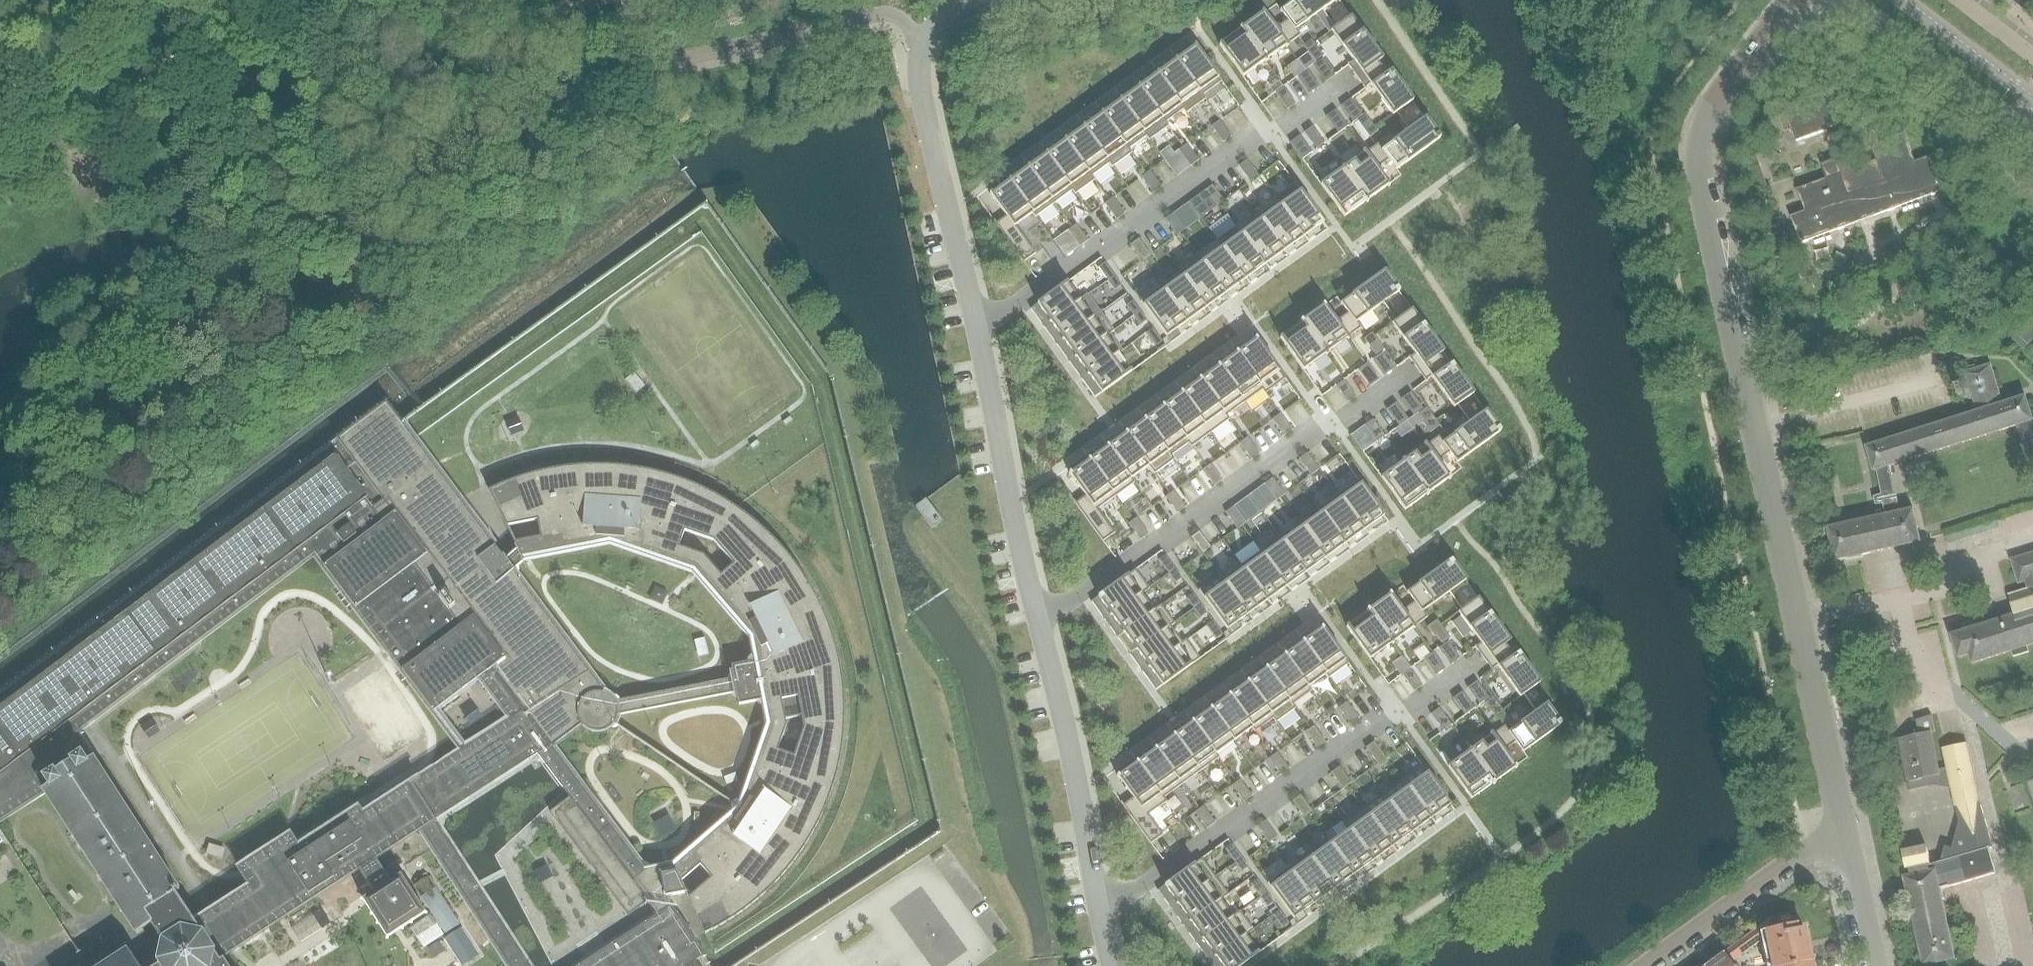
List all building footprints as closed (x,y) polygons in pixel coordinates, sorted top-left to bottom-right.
[(1275,29),(1286,44),(1300,34),(1295,28),(1323,9),(1335,0),(1292,0),(1281,8),(1289,19),(1275,29)] [(1241,25),(1241,26),(1265,59),(1286,44),(1275,29),(1263,12),(1242,27),(1241,25)] [(1352,14),(1331,29),(1354,60),(1348,64),(1357,75),(1382,57),(1352,14)] [(1241,28),(1220,43),(1243,76),(1265,59),(1241,26),(1240,26),(1241,28)] [(1311,38),(1303,44),(1309,52),(1317,46),(1311,38)] [(1185,56),(1178,61),(1200,91),(1219,77),(1196,45),(1184,54),(1185,56)] [(1317,46),(1309,52),(1315,60),(1323,54),(1317,46)] [(1382,57),(1357,75),(1365,87),(1370,83),(1393,114),(1413,99),(1382,57)] [(1167,69),(1160,74),(1181,104),(1200,91),(1178,61),(1177,59),(1165,67),(1167,69)] [(1148,83),(1141,88),(1163,117),(1181,104),(1160,74),(1158,72),(1147,81),(1148,83)] [(1807,100),(1784,109),(1797,141),(1826,130),(1838,159),(1823,165),(1828,179),(1798,190),(1807,212),(1793,217),(1794,220),(1802,243),(1946,189),(1934,156),(1915,162),(1905,134),(1880,143),(1867,107),(1852,112),(1843,87),(1829,92),(1823,78),(1802,85),(1807,100)] [(1284,85),(1276,91),(1282,100),(1290,94),(1284,85)] [(1130,96),(1123,101),(1144,131),(1163,117),(1141,88),(1140,86),(1129,94),(1130,96)] [(1290,94),(1282,100),(1288,108),(1296,102),(1290,94)] [(1112,109),(1104,115),(1126,144),(1144,131),(1123,101),(1121,99),(1110,107),(1112,109)] [(1093,123),(1086,128),(1107,157),(1126,144),(1104,115),(1103,112),(1092,121),(1093,123)] [(1366,113),(1358,119),(1364,127),(1372,122),(1366,113)] [(1378,142),(1364,152),(1376,167),(1389,157),(1397,168),(1440,137),(1426,116),(1425,117),(1409,128),(1382,148),(1378,142)] [(1220,118),(1212,124),(1218,133),(1226,127),(1220,118)] [(1372,122),(1364,127),(1370,136),(1378,130),(1372,122)] [(1312,125),(1304,131),(1310,139),(1318,133),(1312,125)] [(1075,136),(1067,141),(1089,171),(1107,157),(1086,128),(1084,126),(1073,134),(1075,136)] [(1226,127),(1218,133),(1224,141),(1232,135),(1226,127)] [(1318,133),(1310,139),(1316,147),(1324,141),(1318,133)] [(1056,150),(1049,155),(1070,184),(1089,171),(1067,141),(1066,139),(1055,147),(1056,150)] [(1187,142),(1179,148),(1185,156),(1193,150),(1187,142)] [(1193,150),(1185,156),(1191,165),(1199,159),(1193,150)] [(1364,152),(1343,167),(1368,201),(1368,200),(1367,199),(1388,184),(1376,167),(1364,152)] [(1038,163),(1031,168),(1052,198),(1070,184),(1049,155),(1048,153),(1036,161),(1038,163)] [(1247,158),(1239,164),(1245,172),(1253,166),(1247,158)] [(1019,176),(1012,181),(1034,211),(1052,198),(1031,168),(1029,166),(1018,174),(1019,176)] [(1253,166),(1245,172),(1251,180),(1259,174),(1253,166)] [(1343,167),(1321,183),(1344,216),(1366,200),(1367,201),(1368,201),(1343,167)] [(1150,169),(1142,175),(1148,183),(1156,177),(1150,169)] [(1156,177),(1148,183),(1154,191),(1162,185),(1156,177)] [(1011,179),(992,193),(1008,215),(997,223),(1025,262),(1037,253),(1016,224),(1034,211),(1012,181),(1011,179)] [(1212,183),(1204,189),(1210,197),(1218,192),(1212,183)] [(1301,190),(1281,204),(1303,234),(1311,228),(1312,230),(1324,221),(1301,190)] [(1218,192),(1210,197),(1216,206),(1224,200),(1218,192)] [(1113,196),(1105,201),(1111,210),(1119,204),(1113,196)] [(1119,204),(1111,210),(1117,218),(1125,212),(1119,204)] [(1281,204),(1261,218),(1283,249),(1291,243),(1292,244),(1303,236),(1303,234),(1281,204)] [(1173,211),(1165,217),(1171,226),(1180,220),(1173,211)] [(1261,218),(1242,232),(1264,263),(1271,257),(1272,258),(1284,250),(1283,249),(1261,218)] [(1180,220),(1171,226),(1177,234),(1185,228),(1180,220)] [(1076,222),(1068,228),(1074,237),(1082,231),(1076,222)] [(1082,231),(1074,237),(1080,245),(1088,239),(1082,231)] [(1242,232),(1222,246),(1244,277),(1252,271),(1253,272),(1265,264),(1264,263),(1242,232)] [(1139,237),(1130,242),(1137,251),(1145,245),(1139,237)] [(1145,245),(1137,251),(1142,259),(1151,253),(1145,245)] [(1222,246),(1203,261),(1225,291),(1233,285),(1234,286),(1245,278),(1244,277),(1222,246)] [(1203,261),(1183,275),(1205,305),(1213,299),(1214,301),(1226,292),(1225,291),(1203,261)] [(1108,264),(1101,269),(1108,279),(1115,274),(1108,264)] [(1349,312),(1336,322),(1347,337),(1360,327),(1356,321),(1383,302),(1399,290),(1385,270),(1341,301),(1349,312)] [(1115,274),(1108,279),(1115,289),(1122,284),(1115,274)] [(1183,275),(1164,289),(1186,319),(1194,313),(1195,315),(1206,306),(1205,305),(1183,275)] [(1036,303),(1031,307),(1037,316),(1043,312),(1050,321),(1080,299),(1067,281),(1048,294),(1036,303)] [(1164,289),(1144,303),(1171,341),(1181,334),(1177,328),(1187,320),(1186,319),(1164,289)] [(1050,321),(1044,325),(1050,334),(1056,330),(1062,339),(1093,316),(1080,299),(1050,321)] [(1133,299),(1127,304),(1134,314),(1140,309),(1133,299)] [(1302,318),(1301,319),(1326,352),(1347,337),(1336,322),(1323,305),(1303,320),(1302,318)] [(1412,307),(1392,322),(1415,353),(1409,357),(1417,368),(1443,350),(1412,307)] [(1140,309),(1134,314),(1141,324),(1147,319),(1140,309)] [(1062,339),(1057,343),(1063,352),(1069,348),(1075,356),(1106,334),(1093,316),(1062,339)] [(1301,321),(1280,336),(1303,369),(1326,352),(1301,319),(1300,319),(1301,321)] [(2028,322),(2013,339),(2025,350),(2032,341),(2032,327),(2028,322)] [(1153,327),(1146,331),(1153,341),(1160,336),(1153,327)] [(1372,331),(1364,337),(1370,345),(1378,339),(1372,331)] [(1075,356),(1069,360),(1076,369),(1081,365),(1088,374),(1119,351),(1106,334),(1075,356)] [(1246,349),(1239,354),(1260,383),(1279,370),(1257,341),(1256,338),(1244,347),(1246,349)] [(1378,339),(1370,345),(1376,353),(1384,347),(1378,339)] [(1443,350),(1417,368),(1425,380),(1431,375),(1454,407),(1474,392),(1443,350)] [(1088,374),(1082,378),(1088,387),(1094,382),(1101,392),(1132,370),(1119,351),(1088,374)] [(1227,362),(1220,367),(1242,397),(1260,383),(1239,354),(1237,352),(1226,360),(1227,362)] [(1956,385),(1959,397),(1961,397),(1972,401),(1975,412),(1864,447),(1872,471),(1874,470),(1880,495),(1871,497),(1873,505),(1881,503),(1884,515),(1828,528),(1835,560),(1919,541),(1912,508),(1898,511),(1888,466),(2007,428),(1999,403),(1987,364),(1962,372),(1963,376),(1957,385),(1956,385)] [(1209,376),(1202,381),(1223,410),(1242,397),(1220,367),(1219,365),(1207,373),(1209,376)] [(1344,378),(1336,384),(1342,393),(1351,387),(1344,378)] [(1190,389),(1183,394),(1205,424),(1223,410),(1202,381),(1200,379),(1189,387),(1190,389)] [(1351,387),(1342,393),(1348,401),(1356,395),(1351,387)] [(1172,402),(1165,407),(1186,437),(1205,424),(1183,394),(1182,392),(1171,400),(1172,402)] [(1999,403),(2007,428),(2028,421),(2032,434),(2032,420),(2031,421),(2023,396),(1999,403)] [(703,956),(696,942),(688,929),(671,905),(667,896),(687,898),(704,934),(718,927),(737,915),(754,902),(771,887),(786,870),(799,853),(811,834),(821,814),(830,794),(831,789),(837,767),(841,746),(843,724),(844,702),(842,680),(838,659),(832,637),(829,626),(820,606),(810,587),(798,568),(784,551),(769,535),(753,520),(735,507),(720,497),(700,487),(679,479),(658,472),(637,468),(615,465),(593,465),(571,466),(549,469),(530,474),(509,481),(488,490),(522,559),(508,564),(463,503),(436,468),(414,438),(404,425),(390,407),(386,401),(337,437),(0,692),(0,820),(42,792),(135,935),(151,924),(161,939),(156,961),(159,965),(157,965),(227,965),(225,963),(220,963),(218,960),(360,869),(374,892),(363,900),(387,937),(425,912),(401,875),(389,882),(373,860),(419,831),(507,965),(526,965),(432,822),(537,754),(569,797),(549,812),(628,916),(648,901),(657,914),(577,965),(687,965),(703,956)] [(1154,416),(1146,421),(1168,450),(1186,437),(1165,407),(1163,405),(1152,414),(1154,416)] [(1427,406),(1419,412),(1424,420),(1433,414),(1427,406)] [(1438,435),(1425,445),(1436,460),(1450,450),(1457,461),(1501,429),(1486,409),(1486,410),(1470,421),(1443,441),(1438,435)] [(1280,411),(1272,417),(1278,425),(1286,420),(1280,411)] [(1433,414),(1424,420),(1431,429),(1439,423),(1433,414)] [(1373,418),(1365,424),(1371,432),(1379,426),(1373,418)] [(1135,429),(1128,434),(1149,464),(1168,450),(1146,421),(1145,419),(1134,427),(1135,429)] [(1286,420),(1278,425),(1284,434),(1292,428),(1286,420)] [(515,433),(510,423),(501,428),(506,438),(515,433)] [(1379,426),(1371,432),(1377,440),(1385,434),(1379,426)] [(1117,442),(1110,448),(1131,477),(1149,464),(1128,434),(1126,432),(1115,440),(1117,442)] [(1247,435),(1239,441),(1245,449),(1254,443),(1247,435)] [(2019,447),(2032,478),(2032,441),(2019,447)] [(1254,443),(1245,449),(1251,457),(1259,452),(1254,443)] [(1425,445),(1404,460),(1428,494),(1429,493),(1428,492),(1448,477),(1436,460),(1425,445)] [(1098,456),(1091,461),(1112,491),(1131,477),(1110,448),(1108,446),(1097,454),(1098,456)] [(1307,451),(1299,457),(1305,465),(1314,459),(1307,451)] [(1090,459),(1071,472),(1087,495),(1076,503),(1104,541),(1116,532),(1095,503),(1112,491),(1091,461),(1090,459)] [(1314,459),(1305,465),(1311,473),(1320,467),(1314,459)] [(1404,460),(1382,476),(1405,508),(1426,493),(1427,494),(1428,494),(1404,460)] [(1210,462),(1202,468),(1208,476),(1217,470),(1210,462)] [(1217,470),(1208,476),(1214,484),(1223,478),(1217,470)] [(1273,476),(1265,482),(1271,490),(1279,484),(1273,476)] [(1361,482),(1341,497),(1363,527),(1372,521),(1373,522),(1384,514),(1361,482)] [(1279,484),(1271,490),(1277,499),(1285,493),(1279,484)] [(1174,488),(1165,494),(1172,503),(1180,497),(1174,488)] [(1180,497),(1172,503),(1177,511),(1186,505),(1180,497)] [(1341,497),(1322,511),(1344,541),(1351,536),(1352,537),(1364,529),(1363,527),(1341,497)] [(915,506),(916,507),(932,528),(941,520),(925,499),(915,506)] [(1234,504),(1226,510),(1232,519),(1240,513),(1234,504)] [(1322,511),(1302,525),(1324,556),(1332,550),(1333,551),(1345,543),(1344,541),(1322,511)] [(1240,513),(1232,519),(1238,527),(1246,521),(1240,513)] [(1137,515),(1128,521),(1135,530),(1143,524),(1137,515)] [(1143,524),(1135,530),(1141,538),(1149,532),(1143,524)] [(1302,525),(1283,539),(1305,570),(1313,564),(1313,565),(1325,557),(1324,556),(1302,525)] [(1199,529),(1191,535),(1197,544),(1205,538),(1199,529)] [(1205,538),(1197,544),(1203,552),(1211,546),(1205,538)] [(1283,539),(1263,553),(1285,584),(1293,578),(1294,579),(1306,571),(1305,570),(1283,539)] [(1263,553),(1244,568),(1266,598),(1274,592),(1275,593),(1286,585),(1285,584),(1263,553)] [(2012,560),(2019,583),(2026,581),(2028,589),(2012,594),(2017,614),(1953,632),(1960,655),(1971,652),(1973,660),(2012,649),(2014,656),(2029,652),(2027,645),(2032,644),(2032,554),(2012,560)] [(1168,557),(1162,562),(1169,572),(1175,567),(1168,557)] [(1413,626),(1427,616),(1422,610),(1449,590),(1465,579),(1466,578),(1451,558),(1408,590),(1415,601),(1402,610),(1413,626)] [(1175,567),(1169,572),(1176,581),(1182,577),(1175,567)] [(1244,568),(1225,582),(1246,612),(1254,606),(1255,608),(1267,599),(1266,598),(1244,568)] [(1097,596),(1091,600),(1098,609),(1103,605),(1110,614),(1141,592),(1128,574),(1109,587),(1097,596)] [(1225,582),(1204,596),(1232,634),(1242,627),(1237,621),(1247,613),(1246,612),(1225,582)] [(1110,614),(1105,618),(1111,627),(1117,623),(1123,632),(1154,609),(1141,592),(1110,614)] [(1193,592),(1187,597),(1194,607),(1200,602),(1193,592)] [(1413,626),(1402,610),(1390,594),(1369,608),(1368,607),(1392,641),(1413,626)] [(1483,657),(1509,638),(1478,596),(1458,610),(1481,641),(1475,646),(1483,657)] [(1200,602),(1194,607),(1201,616),(1208,612),(1200,602)] [(1392,641),(1368,607),(1367,608),(1368,609),(1346,625),(1370,657),(1392,641)] [(1123,632),(1117,636),(1124,645),(1129,640),(1136,649),(1166,627),(1154,609),(1123,632)] [(1444,628),(1438,619),(1430,625),(1436,634),(1444,628)] [(1213,620),(1207,624),(1214,634),(1220,629),(1213,620)] [(1136,649),(1130,653),(1136,662),(1142,658),(1148,667),(1179,644),(1166,627),(1136,649)] [(1305,643),(1326,672),(1346,658),(1323,627),(1311,635),(1312,637),(1305,643)] [(1444,628),(1436,634),(1442,642),(1450,636),(1444,628)] [(698,658),(709,655),(704,638),(694,641),(698,658)] [(1540,681),(1509,638),(1483,657),(1492,668),(1497,664),(1520,695),(1540,681)] [(1326,672),(1305,643),(1304,641),(1292,649),(1294,651),(1287,656),(1308,686),(1326,672)] [(1148,667),(1143,671),(1149,679),(1155,675),(1161,685),(1192,663),(1179,644),(1148,667)] [(1290,699),(1308,686),(1287,656),(1285,654),(1274,662),(1275,664),(1268,669),(1290,699)] [(1271,712),(1290,699),(1268,669),(1267,667),(1255,676),(1257,678),(1250,683),(1271,712)] [(1417,675),(1411,667),(1403,673),(1409,681),(1417,675)] [(1409,681),(1415,690),(1423,684),(1417,675),(1409,681)] [(1253,726),(1271,712),(1250,683),(1248,681),(1237,689),(1238,691),(1231,696),(1253,726)] [(1213,710),(1234,739),(1253,726),(1231,696),(1230,694),(1218,702),(1220,704),(1213,710)] [(1485,701),(1491,709),(1499,703),(1493,695),(1485,701)] [(1505,724),(1491,733),(1502,749),(1516,739),(1524,750),(1567,718),(1553,698),(1552,698),(1536,710),(1509,730),(1505,724)] [(1345,714),(1353,708),(1347,700),(1338,706),(1345,714)] [(1505,712),(1499,703),(1491,709),(1497,717),(1505,712)] [(468,723),(478,716),(471,706),(461,713),(468,723)] [(1431,712),(1437,720),(1445,714),(1439,706),(1431,712)] [(1194,723),(1216,752),(1234,739),(1213,710),(1211,707),(1200,716),(1201,718),(1194,723)] [(1350,722),(1359,716),(1353,708),(1345,714),(1350,722)] [(1451,723),(1445,714),(1437,720),(1443,729),(1451,723)] [(1924,965),(1925,965),(1955,960),(1942,900),(1945,899),(1943,889),(1996,874),(1989,850),(1993,849),(1979,800),(1977,790),(1966,747),(1942,753),(1946,768),(1938,770),(1928,733),(1933,732),(1929,716),(1913,720),(1916,734),(1896,739),(1907,782),(1918,779),(1919,783),(1949,788),(1957,786),(1958,792),(1962,803),(1962,805),(1951,849),(1944,847),(1941,862),(1930,865),(1926,846),(1902,851),(1907,869),(1910,869),(1911,876),(1905,877),(1924,965)] [(1193,721),(1181,729),(1183,731),(1176,736),(1197,766),(1216,752),(1194,723),(1193,721)] [(1312,738),(1320,732),(1314,724),(1306,730),(1312,738)] [(1320,732),(1312,738),(1318,746),(1326,740),(1320,732)] [(1502,749),(1491,733),(1470,749),(1494,782),(1495,782),(1494,781),(1514,766),(1502,749)] [(1197,766),(1176,736),(1174,734),(1163,742),(1165,745),(1157,750),(1179,779),(1197,766)] [(1372,754),(1380,748),(1374,740),(1366,745),(1372,754)] [(1179,779),(1157,750),(1156,748),(1145,756),(1146,758),(1139,763),(1160,793),(1179,779)] [(1378,762),(1386,756),(1380,748),(1372,754),(1378,762)] [(1494,782),(1470,749),(1448,765),(1471,797),(1493,782),(1494,783),(1494,782)] [(1275,765),(1283,759),(1277,750),(1269,756),(1275,765)] [(1450,761),(1443,752),(1439,754),(1446,764),(1450,761)] [(1281,773),(1289,767),(1283,759),(1275,765),(1281,773)] [(1160,793),(1139,763),(1137,761),(1119,774),(1135,797),(1124,805),(1152,843),(1164,835),(1143,805),(1160,793)] [(1337,779),(1345,773),(1339,765),(1331,771),(1337,779)] [(1407,786),(1429,816),(1438,810),(1439,811),(1451,803),(1428,771),(1407,786)] [(1345,773),(1337,779),(1343,787),(1351,781),(1345,773)] [(1238,792),(1246,786),(1240,777),(1232,783),(1238,792)] [(1244,800),(1252,794),(1246,786),(1238,792),(1244,800)] [(1410,830),(1418,825),(1419,826),(1430,817),(1429,816),(1407,786),(1388,800),(1410,830)] [(1298,807),(1306,801),(1300,793),(1292,799),(1298,807)] [(1369,814),(1391,844),(1398,839),(1399,840),(1411,831),(1410,830),(1388,800),(1369,814)] [(1304,815),(1312,810),(1306,801),(1298,807),(1304,815)] [(1201,818),(1209,812),(1203,804),(1195,810),(1201,818)] [(858,812),(846,818),(852,831),(864,825),(858,812)] [(1207,826),(1215,821),(1209,812),(1201,818),(1207,826)] [(1371,858),(1379,853),(1380,854),(1391,846),(1391,844),(1369,814),(1349,828),(1371,858)] [(1263,832),(1272,827),(1265,818),(1257,824),(1263,832)] [(1269,841),(1277,835),(1272,827),(1263,832),(1269,841)] [(1330,842),(1352,872),(1359,867),(1360,868),(1372,860),(1371,858),(1349,828),(1330,842)] [(1332,887),(1340,881),(1341,882),(1353,874),(1352,872),(1330,842),(1310,856),(1332,887)] [(1235,860),(1241,856),(1234,846),(1228,851),(1235,860)] [(1235,860),(1242,870),(1248,865),(1241,856),(1235,860)] [(1333,888),(1332,887),(1310,856),(1291,870),(1313,901),(1321,895),(1322,896),(1333,888)] [(1194,862),(1175,876),(1163,885),(1158,889),(1164,897),(1170,893),(1177,903),(1207,881),(1194,862)] [(1314,902),(1313,901),(1291,870),(1271,885),(1298,923),(1308,915),(1304,909),(1314,902)] [(415,883),(413,885),(420,896),(432,915),(445,935),(459,926),(434,887),(427,876),(415,883)] [(1220,898),(1207,881),(1177,903),(1171,907),(1177,916),(1183,912),(1189,920),(1220,898)] [(1267,891),(1260,881),(1253,886),(1260,895),(1267,891)] [(1267,905),(1274,900),(1267,891),(1260,895),(1267,905)] [(1220,898),(1189,920),(1184,924),(1190,933),(1196,929),(1202,938),(1233,915),(1220,898)] [(1273,913),(1280,923),(1287,918),(1279,908),(1273,913)] [(321,929),(330,923),(322,909),(313,915),(321,929)] [(445,935),(432,915),(410,929),(423,949),(445,935)] [(1215,955),(1245,933),(1233,915),(1202,938),(1196,942),(1203,951),(1208,947),(1215,955)] [(1803,927),(1794,929),(1793,923),(1774,928),(1769,921),(1727,951),(1734,960),(1763,939),(1769,965),(1784,965),(1810,960),(1803,927)] [(459,965),(466,965),(479,958),(461,930),(443,941),(459,965)] [(1215,955),(1209,959),(1214,965),(1218,965),(1221,964),(1222,965),(1238,965),(1259,951),(1245,933),(1215,955)] [(127,950),(101,965),(137,965),(127,950)] [(1707,965),(1732,965),(1723,954),(1707,965)]
